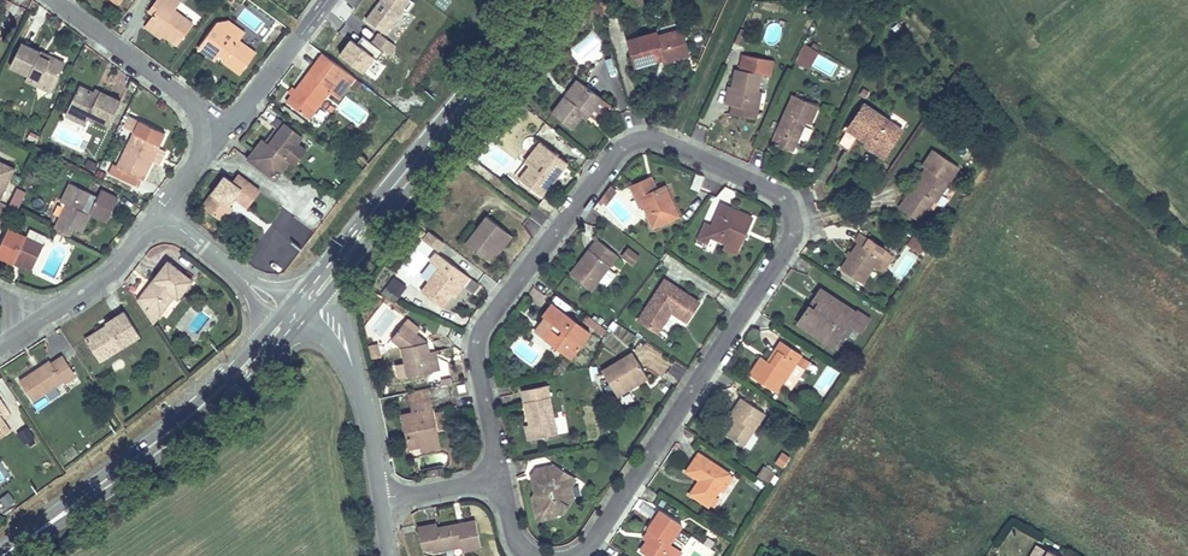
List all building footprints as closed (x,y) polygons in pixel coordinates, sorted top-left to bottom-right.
[(164,33),(177,44),(192,23),(174,9),(180,1),(179,0),(160,0),(162,1),(153,12),(147,21),(164,33)] [(162,1),(160,0),(155,0),(148,9),(153,12),(162,1)] [(408,0),(382,0),(365,22),(386,38),(405,12),(407,13),(414,5),(408,0)] [(608,11),(616,2),(614,0),(595,0),(608,11)] [(215,23),(198,46),(206,53),(211,47),(219,54),(223,52),(228,55),(223,60),(239,72),(255,51),(239,39),(241,36),(231,28),(230,20),(215,23)] [(245,32),(230,20),(231,28),(241,36),(245,32)] [(164,33),(147,21),(143,26),(160,39),(164,33)] [(660,26),(633,33),(641,60),(669,52),(670,56),(682,52),(680,46),(693,43),(686,21),(661,28),(660,26)] [(592,33),(569,51),(583,69),(606,51),(592,33)] [(351,36),(338,54),(365,72),(377,54),(351,36)] [(820,42),(808,38),(801,53),(814,58),(820,42)] [(22,41),(11,64),(37,77),(54,85),(64,65),(44,56),(43,57),(39,56),(42,50),(22,41)] [(211,47),(206,53),(215,59),(219,54),(211,47)] [(66,62),(42,50),(39,56),(43,57),(44,56),(64,65),(66,62)] [(353,75),(322,52),(315,61),(333,75),(327,84),(331,87),(329,90),(337,97),(349,81),(353,75)] [(286,101),(309,117),(329,90),(331,87),(327,84),(333,75),(315,61),(286,101)] [(764,66),(741,62),(732,96),(739,97),(737,106),(756,110),(761,81),(764,66)] [(360,80),(353,75),(349,81),(356,86),(360,80)] [(54,85),(37,77),(35,83),(52,91),(54,85)] [(555,106),(576,121),(589,105),(594,108),(607,90),(588,77),(576,93),(568,87),(555,106)] [(768,83),(761,81),(756,110),(761,111),(768,83)] [(80,84),(68,108),(88,117),(89,114),(110,124),(121,100),(101,90),(98,96),(94,94),(95,91),(80,84)] [(824,99),(798,87),(782,124),(789,127),(784,138),(800,145),(805,134),(800,132),(808,114),(816,117),(824,99)] [(869,98),(853,122),(874,137),(877,133),(893,144),(908,124),(869,98)] [(88,117),(68,108),(66,113),(85,123),(88,117)] [(263,138),(249,158),(269,174),(274,166),(281,171),(290,159),(287,156),(298,141),(302,135),(279,117),(274,124),(277,127),(280,129),(269,143),(266,140),(263,138)] [(116,166),(142,178),(165,132),(139,119),(116,166)] [(280,129),(277,127),(266,140),(269,143),(280,129)] [(570,155),(548,139),(524,172),(546,188),(570,155)] [(298,141),(287,156),(290,159),(296,163),(307,148),(298,141)] [(930,161),(935,165),(922,181),(940,194),(943,196),(966,161),(939,143),(927,159),(930,161)] [(14,168),(0,161),(0,198),(14,168)] [(935,165),(930,161),(912,189),(934,202),(940,194),(922,181),(935,165)] [(274,166),(269,174),(275,178),(281,171),(274,166)] [(700,191),(705,176),(696,173),(691,188),(700,191)] [(225,176),(203,205),(219,217),(229,203),(234,196),(238,199),(245,190),(255,197),(260,190),(238,174),(232,181),(225,176)] [(643,189),(658,221),(682,210),(667,180),(652,186),(647,178),(634,184),(638,192),(643,189)] [(66,202),(54,229),(70,236),(74,227),(82,231),(90,214),(86,212),(83,210),(91,192),(71,183),(62,201),(66,202)] [(19,208),(26,189),(16,186),(9,204),(19,208)] [(607,204),(618,192),(612,186),(601,197),(607,204)] [(934,202),(912,189),(905,201),(926,215),(934,202)] [(245,190),(238,199),(248,206),(255,197),(245,190)] [(95,194),(91,192),(83,210),(86,212),(95,194)] [(754,212),(724,198),(709,229),(739,244),(754,212)] [(229,203),(219,217),(223,220),(233,207),(229,203)] [(488,253),(508,225),(489,210),(467,238),(488,253)] [(440,244),(446,236),(432,225),(425,233),(440,244)] [(514,230),(508,225),(488,253),(492,257),(514,230)] [(863,236),(845,263),(867,277),(878,261),(887,267),(899,248),(888,241),(882,249),(873,242),(878,235),(865,225),(859,233),(863,236)] [(928,235),(913,226),(906,238),(920,247),(928,235)] [(9,227),(0,245),(0,256),(13,263),(15,258),(32,266),(43,244),(9,227)] [(573,269),(592,284),(620,248),(600,233),(573,269)] [(627,246),(621,257),(634,265),(641,255),(627,246)] [(32,266),(15,258),(13,263),(30,271),(32,266)] [(424,286),(442,300),(462,277),(465,280),(473,270),(459,260),(452,270),(442,261),(424,286)] [(152,291),(143,303),(163,319),(178,301),(180,303),(194,285),(170,267),(157,285),(159,287),(154,293),(152,291)] [(698,296),(667,275),(639,315),(657,327),(672,304),(687,314),(698,296)] [(814,310),(807,321),(817,327),(820,323),(837,334),(845,322),(850,325),(863,305),(825,282),(819,293),(826,297),(823,302),(815,298),(809,307),(814,310)] [(548,312),(539,322),(574,350),(592,326),(555,297),(545,309),(548,312)] [(143,303),(141,305),(156,328),(163,319),(143,303)] [(85,337),(95,353),(108,345),(112,352),(141,334),(124,309),(105,321),(106,323),(109,327),(104,330),(101,326),(85,337)] [(396,335),(408,345),(415,373),(440,367),(435,348),(434,343),(433,337),(407,319),(396,335)] [(765,349),(753,368),(781,387),(806,350),(783,335),(778,342),(783,345),(775,356),(765,349)] [(108,345),(95,353),(100,360),(112,352),(108,345)] [(635,345),(604,365),(617,387),(649,367),(635,345)] [(442,347),(435,348),(440,367),(447,366),(442,347)] [(51,360),(19,380),(33,400),(64,381),(65,383),(77,376),(63,355),(52,362),(51,360)] [(526,386),(535,434),(559,429),(550,381),(526,386)] [(431,384),(413,388),(417,411),(405,413),(411,448),(437,443),(434,428),(439,427),(431,384)] [(741,413),(730,429),(746,440),(768,408),(745,392),(733,408),(741,413)] [(18,432),(25,443),(35,436),(28,425),(18,432)] [(697,493),(711,502),(734,467),(700,446),(689,464),(708,475),(697,493)] [(780,450),(774,463),(785,468),(791,455),(780,450)] [(558,460),(544,462),(559,472),(571,469),(558,460)] [(539,490),(538,492),(542,513),(561,509),(560,505),(566,504),(575,492),(573,479),(577,473),(571,469),(559,472),(544,462),(536,473),(547,478),(539,490)] [(776,483),(779,472),(762,466),(758,477),(776,483)] [(536,473),(539,490),(547,478),(536,473)] [(0,496),(0,499),(5,507),(16,501),(10,490),(0,496)] [(642,544),(660,555),(667,555),(672,548),(669,545),(685,520),(661,504),(650,522),(654,526),(642,544)] [(437,517),(419,521),(423,542),(431,541),(430,534),(441,532),(442,539),(462,536),(463,540),(464,544),(484,541),(477,513),(437,520),(437,517)] [(430,534),(431,541),(433,546),(463,540),(462,536),(442,539),(441,532),(430,534)] [(1036,539),(1027,554),(1030,555),(1067,555),(1036,539)]
